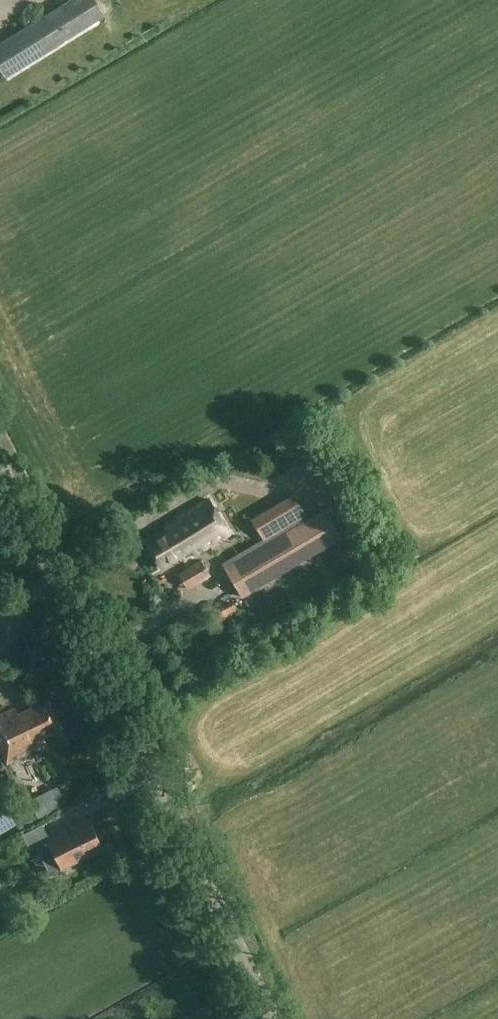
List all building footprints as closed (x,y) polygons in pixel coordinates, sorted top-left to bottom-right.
[(0,44),(0,70),(5,77),(106,14),(97,0),(70,0),(0,44)] [(225,477),(213,486),(219,495),(232,486),(225,477)] [(189,505),(208,498),(204,485),(185,492),(189,505)] [(223,567),(230,577),(237,590),(243,599),(326,549),(307,518),(293,494),(252,519),(266,542),(223,567)] [(183,561),(229,533),(209,499),(174,519),(177,524),(146,543),(160,567),(180,555),(183,561)] [(191,586),(216,573),(208,560),(184,572),(191,586)] [(229,620),(245,610),(237,597),(221,606),(229,620)] [(0,680),(0,706),(22,702),(16,676),(0,680)] [(7,764),(38,749),(37,748),(46,743),(43,737),(62,728),(48,699),(17,714),(14,708),(0,715),(0,750),(7,764)] [(38,821),(31,809),(24,813),(22,808),(15,812),(20,821),(16,823),(20,831),(38,821)] [(48,839),(41,825),(22,834),(29,848),(36,845),(50,874),(61,868),(61,869),(77,861),(76,859),(102,846),(90,821),(69,831),(68,829),(48,839)]
